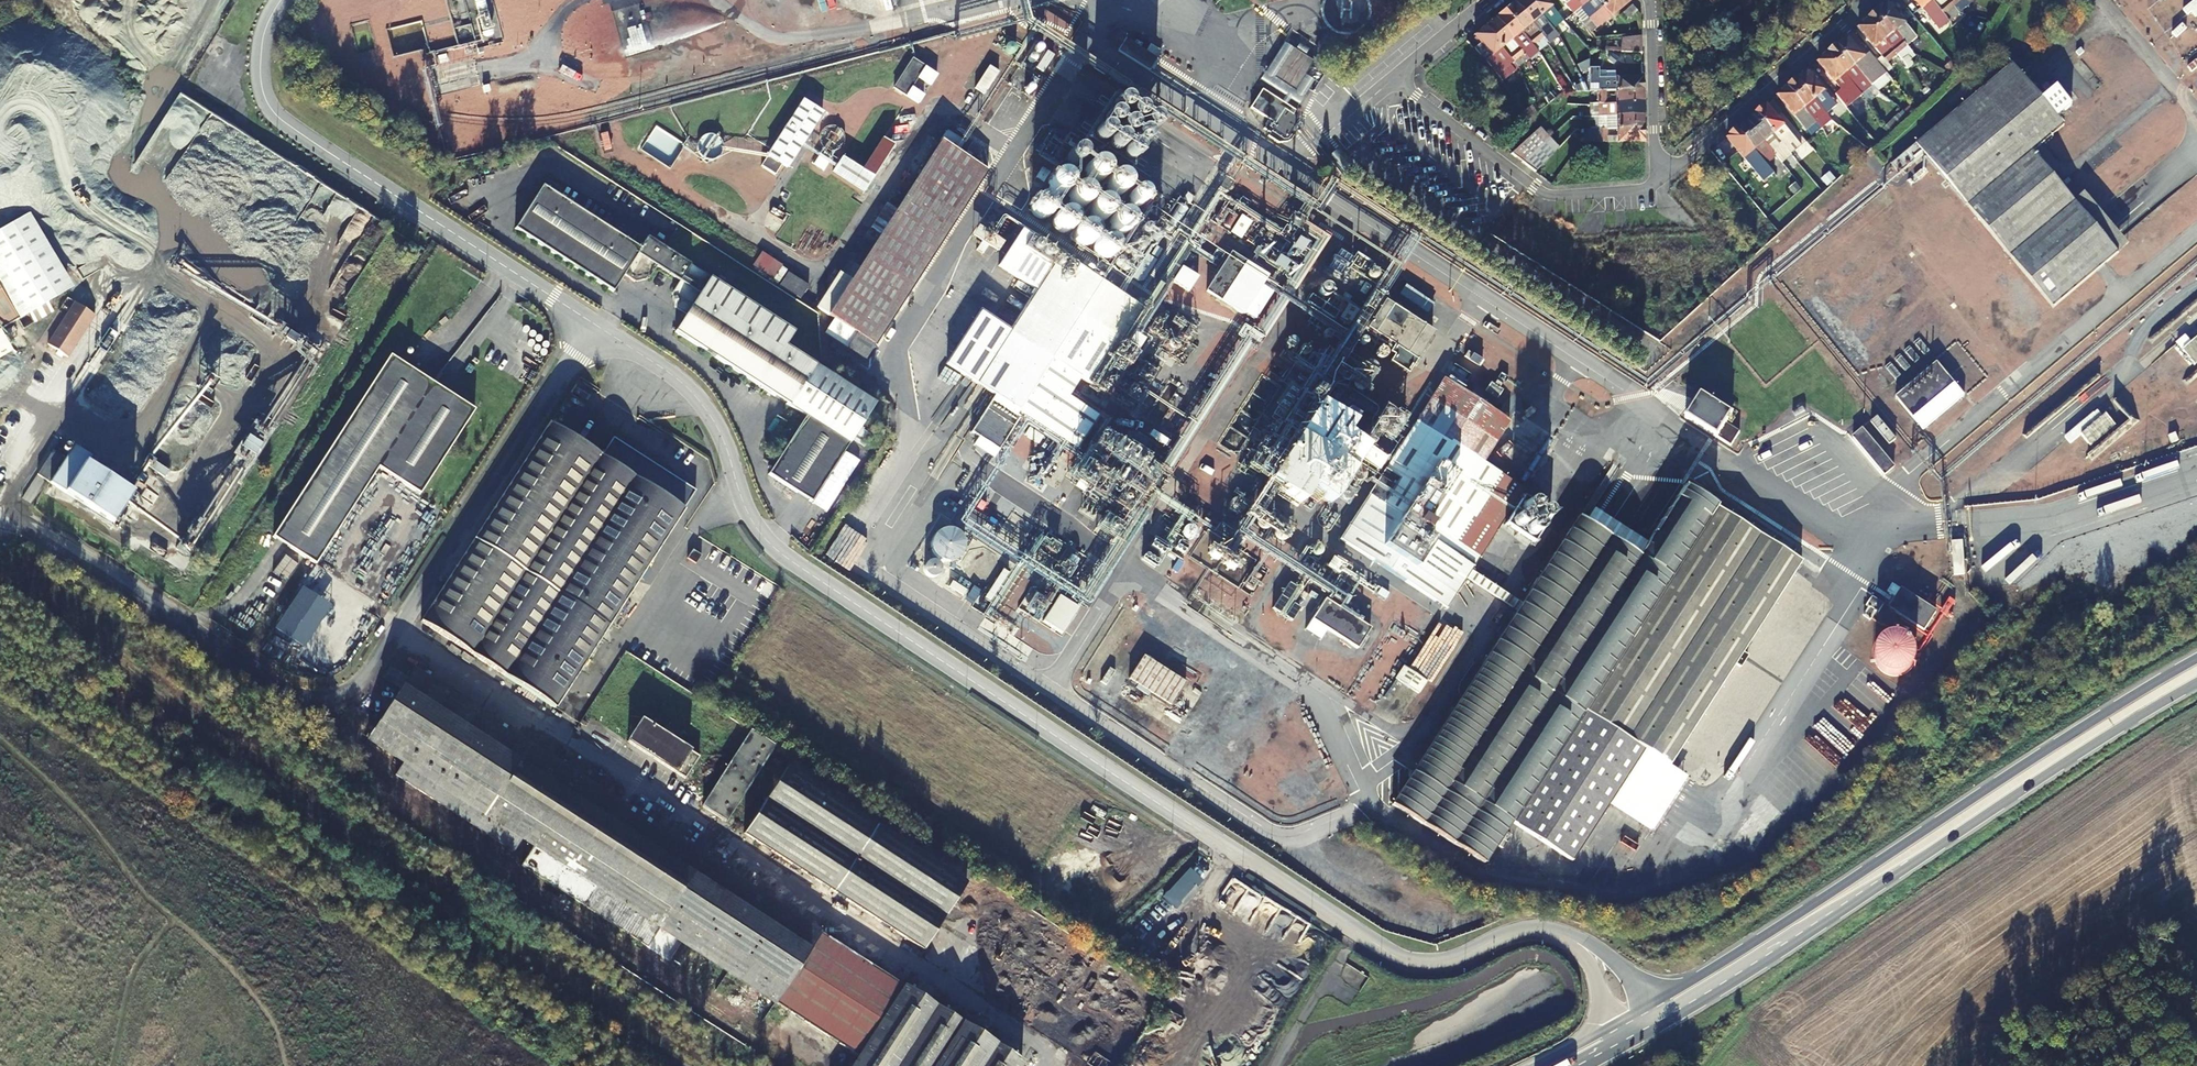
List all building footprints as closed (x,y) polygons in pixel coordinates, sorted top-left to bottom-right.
[(485,38),(493,37),(484,0),(475,0),(485,38)] [(1543,38),(1553,30),(1547,23),(1542,27),(1535,19),(1540,14),(1528,0),(1515,0),(1513,2),(1543,38)] [(1553,30),(1563,21),(1546,0),(1528,0),(1540,14),(1544,11),(1551,20),(1547,23),(1553,30)] [(1550,2),(1559,14),(1565,9),(1557,0),(1552,0),(1550,2)] [(1578,8),(1579,8),(1585,3),(1583,0),(1571,0),(1578,8)] [(1587,18),(1610,0),(1588,0),(1585,3),(1579,8),(1587,18)] [(1587,18),(1596,28),(1630,0),(1610,0),(1587,18)] [(1897,14),(1905,8),(1899,0),(1891,0),(1888,3),(1897,14)] [(1920,7),(1934,23),(1935,22),(1944,15),(1932,0),(1905,0),(1914,11),(1920,7)] [(1954,7),(1948,0),(1932,0),(1944,15),(1954,7)] [(1960,13),(1970,4),(1966,0),(1962,0),(1954,7),(1959,13),(1960,13)] [(2195,19),(2196,17),(2196,0),(2194,0),(2185,7),(2195,19)] [(638,2),(612,10),(625,52),(651,44),(638,2)] [(1528,39),(1533,46),(1543,38),(1513,2),(1504,10),(1521,31),(1528,39)] [(1917,37),(1897,14),(1888,3),(1878,11),(1908,46),(1916,39),(1917,37)] [(1632,4),(1619,15),(1625,21),(1637,11),(1632,4)] [(1959,13),(1954,7),(1944,15),(1950,21),(1960,13),(1959,13)] [(1494,18),(1523,54),(1533,46),(1528,39),(1525,41),(1518,33),(1521,31),(1504,10),(1494,18)] [(1878,11),(1868,20),(1897,54),(1908,46),(1878,11)] [(1944,15),(1935,22),(1941,29),(1950,21),(1944,15)] [(1483,27),(1501,47),(1505,44),(1511,52),(1508,55),(1513,62),(1523,54),(1494,18),(1483,27)] [(1887,63),(1897,54),(1868,20),(1858,28),(1882,56),(1887,63)] [(1497,50),(1501,47),(1483,27),(1473,35),(1503,71),(1509,66),(1513,62),(1508,55),(1504,58),(1497,50)] [(1126,34),(1118,47),(1186,91),(1193,81),(1155,57),(1162,46),(1151,39),(1146,47),(1126,34)] [(1641,53),(1641,36),(1622,38),(1622,52),(1641,53)] [(1865,56),(1848,36),(1838,45),(1867,80),(1872,86),(1888,74),(1877,61),(1870,52),(1865,56)] [(1285,38),(1264,69),(1301,93),(1322,62),(1285,38)] [(1548,44),(1543,38),(1533,46),(1538,52),(1548,44)] [(1913,52),(1921,46),(1916,39),(1908,46),(1913,52)] [(1838,45),(1828,53),(1858,88),(1867,80),(1838,45)] [(1523,54),(1528,60),(1538,52),(1533,46),(1523,54)] [(1897,54),(1903,61),(1913,52),(1908,46),(1897,54)] [(928,89),(916,81),(920,74),(932,82),(940,71),(914,53),(893,84),(919,102),(928,89)] [(1847,97),(1858,88),(1828,53),(1818,62),(1847,97)] [(1528,60),(1523,54),(1513,62),(1518,68),(1528,60)] [(1888,74),(1903,61),(1897,54),(1887,63),(1882,56),(1877,61),(1888,74)] [(982,56),(962,88),(981,100),(1001,69),(982,56)] [(2065,122),(2013,61),(1923,138),(2061,298),(2135,235),(2090,184),(2079,193),(2038,146),(2065,122)] [(1513,62),(1509,66),(1514,71),(1518,68),(1513,62)] [(1821,108),(1826,114),(1830,111),(1837,105),(1807,71),(1797,80),(1813,100),(1819,95),(1826,103),(1821,108)] [(1605,84),(1615,84),(1615,91),(1642,90),(1642,76),(1596,78),(1596,91),(1605,91),(1605,84)] [(2060,77),(2045,89),(2061,110),(2077,98),(2060,77)] [(1821,108),(1813,100),(1797,80),(1787,88),(1804,108),(1811,117),(1816,123),(1826,114),(1821,108)] [(1858,88),(1863,94),(1872,86),(1867,80),(1858,88)] [(1297,115),(1295,114),(1292,111),(1294,107),(1262,87),(1251,103),(1272,119),(1266,128),(1281,138),(1284,139),(1287,138),(1290,136),(1294,130),(1290,127),(1297,115)] [(1807,120),(1800,112),(1804,108),(1787,88),(1777,97),(1806,131),(1816,123),(1811,117),(1807,120)] [(1863,94),(1858,88),(1847,97),(1842,101),(1847,107),(1863,94)] [(1642,103),(1642,90),(1615,91),(1615,97),(1605,97),(1605,91),(1596,91),(1596,104),(1642,103)] [(790,159),(826,104),(804,91),(769,146),(771,147),(765,156),(762,157),(755,167),(759,170),(749,186),(765,197),(784,169),(777,165),(784,155),(790,159)] [(1103,104),(1105,105),(1107,105),(1109,104),(1110,103),(1112,102),(1112,100),(1112,97),(1111,96),(1110,94),(1108,93),(1106,92),(1104,92),(1102,93),(1100,95),(1099,97),(1099,99),(1100,101),(1101,103),(1103,104)] [(1777,116),(1782,112),(1772,101),(1767,105),(1777,116)] [(1117,115),(1119,116),(1121,116),(1123,115),(1125,114),(1126,112),(1126,110),(1126,108),(1126,106),(1124,104),(1123,103),(1120,103),(1118,103),(1116,104),(1115,105),(1114,107),(1114,110),(1114,112),(1115,114),(1117,115)] [(1596,104),(1597,116),(1643,116),(1642,103),(1596,104)] [(1796,140),(1777,116),(1767,105),(1756,114),(1773,134),(1776,132),(1783,140),(1780,143),(1785,149),(1796,140)] [(1092,118),(1094,119),(1096,119),(1098,118),(1100,117),(1101,115),(1102,113),(1102,111),(1101,109),(1100,108),(1098,107),(1096,106),(1094,106),(1092,107),(1090,109),(1089,111),(1089,113),(1090,115),(1091,117),(1092,118)] [(1830,111),(1826,114),(1830,120),(1831,120),(1835,118),(1830,111)] [(1136,126),(1138,127),(1140,127),(1142,126),(1143,125),(1145,123),(1145,121),(1145,119),(1144,117),(1143,116),(1141,114),(1139,114),(1137,114),(1135,115),(1133,117),(1132,119),(1132,121),(1133,123),(1134,125),(1136,126)] [(1747,122),(1776,157),(1785,149),(1780,143),(1773,134),(1756,114),(1747,122)] [(1830,120),(1826,114),(1816,123),(1821,129),(1831,120),(1830,120)] [(1606,130),(1606,125),(1616,124),(1616,130),(1643,129),(1643,116),(1597,116),(1597,130),(1606,130)] [(1108,129),(1110,129),(1112,129),(1114,129),(1116,128),(1117,126),(1117,124),(1117,122),(1117,120),(1115,118),(1114,117),(1112,117),(1109,117),(1107,118),(1106,119),(1105,121),(1105,123),(1105,126),(1106,127),(1108,129)] [(1084,131),(1086,132),(1088,132),(1090,132),(1092,130),(1093,129),(1094,127),(1094,125),(1093,123),(1092,121),(1090,120),(1088,119),(1086,120),(1084,121),(1082,122),(1081,124),(1081,126),(1081,128),(1083,130),(1084,131)] [(686,140),(655,120),(639,144),(670,164),(686,140)] [(1761,158),(1766,165),(1776,157),(1747,122),(1737,130),(1754,150),(1761,158)] [(1821,129),(1816,123),(1806,131),(1811,136),(1821,129)] [(608,128),(601,129),(605,149),(612,146),(608,128)] [(1558,149),(1538,128),(1538,129),(1510,154),(1523,164),(1535,172),(1556,151),(1558,149)] [(1644,142),(1643,129),(1616,130),(1616,136),(1606,136),(1606,130),(1597,130),(1597,143),(1644,142)] [(1748,154),(1754,150),(1737,130),(1727,139),(1756,173),(1766,165),(1761,158),(1755,163),(1748,154)] [(865,162),(877,169),(897,138),(885,131),(865,162)] [(1127,143),(1129,143),(1131,143),(1133,143),(1135,142),(1136,140),(1136,138),(1136,136),(1136,134),(1134,132),(1133,131),(1130,131),(1128,131),(1126,132),(1125,133),(1124,135),(1123,138),(1124,140),(1125,141),(1127,143)] [(963,143),(946,132),(872,245),(858,267),(827,315),(833,319),(856,334),(847,348),(864,360),(986,171),(974,163),(958,152),(963,143)] [(1100,145),(1102,146),(1104,146),(1106,145),(1108,144),(1109,142),(1110,140),(1110,138),(1109,136),(1108,135),(1106,133),(1104,133),(1102,133),(1100,134),(1098,136),(1097,138),(1097,140),(1097,142),(1099,144),(1100,145)] [(160,186),(178,158),(170,153),(173,149),(163,143),(164,141),(155,135),(133,169),(160,186)] [(1790,155),(1801,145),(1796,140),(1785,149),(1790,155)] [(1117,158),(1119,159),(1121,159),(1123,158),(1125,157),(1126,156),(1127,154),(1127,151),(1126,150),(1125,148),(1123,147),(1121,146),(1119,146),(1117,147),(1115,149),(1114,151),(1114,153),(1114,155),(1116,157),(1117,158)] [(1068,160),(1070,161),(1072,161),(1074,160),(1075,159),(1077,157),(1077,155),(1077,153),(1076,151),(1075,150),(1073,149),(1071,148),(1069,148),(1067,149),(1065,151),(1064,153),(1064,155),(1065,157),(1066,159),(1068,160)] [(865,162),(843,149),(829,172),(863,192),(877,169),(865,162)] [(1790,155),(1785,149),(1776,157),(1782,163),(1791,156),(1790,155)] [(831,158),(820,151),(813,160),(824,168),(831,158)] [(1766,165),(1772,172),(1782,163),(1776,157),(1766,165)] [(1336,159),(1332,163),(1341,174),(1346,171),(1336,159)] [(1094,184),(1097,182),(1100,179),(1101,175),(1101,172),(1100,169),(1098,166),(1095,164),(1092,163),(1088,163),(1085,164),(1082,166),(1080,169),(1079,172),(1079,176),(1081,179),(1083,182),(1087,184),(1090,185),(1094,184)] [(1062,186),(1065,184),(1067,181),(1069,177),(1069,174),(1068,171),(1066,168),(1063,166),(1059,165),(1056,165),(1053,166),(1050,168),(1048,171),(1047,174),(1047,178),(1048,181),(1051,184),(1054,186),(1058,186),(1062,186)] [(616,283),(621,275),(630,281),(651,276),(656,268),(678,284),(674,292),(679,314),(684,318),(676,332),(805,417),(768,473),(811,501),(849,443),(851,440),(862,447),(870,435),(858,427),(860,423),(880,393),(793,336),(800,326),(650,227),(642,239),(545,176),(517,218),(616,283)] [(1117,198),(1120,196),(1122,193),(1124,190),(1124,186),(1123,183),(1121,180),(1118,178),(1115,177),(1111,177),(1108,178),(1105,180),(1103,183),(1102,187),(1102,190),(1104,194),(1106,197),(1109,198),(1113,199),(1117,198)] [(1381,188),(1371,181),(1368,184),(1379,191),(1381,188)] [(1080,204),(1083,202),(1085,199),(1086,195),(1087,192),(1085,188),(1083,186),(1081,184),(1077,182),(1074,182),(1071,184),(1068,186),(1066,188),(1065,192),(1065,196),(1066,199),(1069,202),(1072,204),(1076,204),(1080,204)] [(1395,197),(1384,190),(1382,193),(1393,200),(1395,197)] [(1139,213),(1142,211),(1145,208),(1146,204),(1146,201),(1145,197),(1143,195),(1140,193),(1137,191),(1133,191),(1130,193),(1127,195),(1125,197),(1124,201),(1124,205),(1126,208),(1128,211),(1132,213),(1135,213),(1139,213)] [(1046,213),(1049,211),(1051,208),(1052,205),(1052,201),(1051,198),(1049,195),(1047,193),(1043,192),(1040,192),(1036,193),(1034,195),(1032,198),(1031,201),(1031,205),(1032,209),(1035,211),(1038,213),(1042,214),(1046,213)] [(1099,219),(1102,217),(1105,215),(1106,211),(1106,208),(1105,204),(1103,201),(1100,199),(1097,198),(1093,198),(1090,199),(1087,201),(1085,204),(1084,208),(1084,212),(1086,215),(1088,218),(1092,220),(1095,220),(1099,219)] [(1168,234),(1185,207),(1178,203),(1161,229),(1168,234)] [(1220,225),(1227,212),(1221,208),(1213,220),(1220,225)] [(1068,230),(1071,228),(1074,225),(1075,221),(1075,218),(1074,215),(1072,212),(1069,210),(1066,209),(1062,209),(1059,210),(1056,212),(1054,215),(1053,218),(1053,222),(1055,225),(1057,228),(1061,230),(1064,230),(1068,230)] [(1228,230),(1236,217),(1230,213),(1222,226),(1228,230)] [(1119,236),(1123,234),(1125,231),(1126,228),(1126,224),(1125,221),(1123,218),(1120,216),(1117,215),(1114,215),(1110,216),(1108,218),(1106,221),(1105,225),(1105,229),(1106,232),(1109,235),(1112,236),(1116,237),(1119,236)] [(25,219),(68,291),(72,288),(29,217),(25,219)] [(0,332),(29,315),(68,291),(25,219),(0,234),(0,332)] [(1087,246),(1090,244),(1093,241),(1094,238),(1094,234),(1093,231),(1091,228),(1088,226),(1085,225),(1082,225),(1078,226),(1075,228),(1073,231),(1072,234),(1073,238),(1074,242),(1077,244),(1080,246),(1084,247),(1087,246)] [(1023,229),(1005,254),(1016,261),(1028,243),(1032,238),(1034,236),(1023,229)] [(1285,241),(1277,236),(1276,237),(1271,245),(1282,252),(1287,243),(1285,241)] [(858,267),(872,245),(863,238),(848,261),(858,267)] [(1106,259),(1109,257),(1112,254),(1113,251),(1113,247),(1112,244),(1110,241),(1107,239),(1104,238),(1100,238),(1097,239),(1094,241),(1092,244),(1091,247),(1091,251),(1093,255),(1095,257),(1099,259),(1102,260),(1106,259)] [(810,280),(762,247),(752,263),(799,295),(810,280)] [(991,395),(987,402),(972,426),(998,445),(1017,413),(1018,412),(1075,451),(1096,419),(1070,400),(1081,380),(1092,384),(1139,309),(1058,254),(1009,332),(979,312),(946,365),(977,385),(987,392),(991,395)] [(1299,262),(1287,255),(1285,259),(1297,267),(1299,262)] [(1266,277),(1247,264),(1222,302),(1241,315),(1243,313),(1254,320),(1271,293),(1260,286),(1266,277)] [(1371,288),(1354,277),(1350,282),(1368,294),(1371,288)] [(1144,301),(1152,287),(1142,281),(1134,296),(1144,301)] [(1427,311),(1432,301),(1404,286),(1398,296),(1427,311)] [(72,288),(68,291),(29,315),(34,323),(78,297),(72,288)] [(1336,313),(1310,297),(1306,303),(1332,320),(1336,313)] [(102,319),(76,302),(49,344),(75,361),(102,319)] [(1356,311),(1347,305),(1337,320),(1346,326),(1356,311)] [(826,335),(847,348),(856,334),(833,319),(825,330),(824,333),(826,335)] [(12,328),(4,333),(7,337),(15,332),(12,328)] [(1186,341),(1192,332),(1187,329),(1181,338),(1186,341)] [(0,332),(0,358),(12,351),(0,332)] [(1143,340),(1133,334),(1125,346),(1135,353),(1143,340)] [(2182,350),(2195,364),(2196,362),(2196,336),(2182,350)] [(1383,350),(1384,350),(1386,349),(1387,348),(1388,346),(1388,344),(1388,342),(1387,341),(1386,340),(1384,339),(1382,339),(1380,340),(1379,341),(1378,342),(1378,344),(1378,346),(1378,347),(1380,348),(1381,349),(1383,350)] [(1484,355),(1470,347),(1466,352),(1480,361),(1484,355)] [(391,356),(273,537),(316,565),(379,468),(420,495),(475,411),(391,356)] [(1936,357),(1897,392),(1923,428),(1965,392),(1936,357)] [(1504,384),(1492,377),(1486,387),(1498,394),(1504,384)] [(1507,422),(1443,379),(1347,527),(1453,595),(1522,489),(1481,463),(1507,422)] [(1718,428),(1732,404),(1703,382),(1686,407),(1718,428)] [(1302,498),(1325,512),(1360,454),(1339,442),(1352,420),(1341,413),(1335,422),(1310,407),(1260,491),(1294,511),(1302,498)] [(2070,443),(2080,435),(2091,447),(2115,426),(2098,407),(2065,437),(2070,443)] [(1889,442),(1897,436),(1879,414),(1872,419),(1889,442)] [(555,599),(634,479),(549,424),(421,622),(504,676),(555,599)] [(1895,463),(1863,425),(1855,432),(1887,470),(1895,463)] [(254,459),(262,447),(248,438),(240,450),(254,459)] [(90,457),(74,447),(67,459),(54,451),(38,475),(113,523),(132,493),(86,464),(90,457)] [(646,460),(634,479),(555,599),(504,676),(554,708),(657,548),(683,510),(695,492),(646,460)] [(1645,541),(1577,496),(1390,799),(1486,861),(1513,824),(1571,864),(1616,801),(1654,827),(1689,781),(1670,764),(1804,553),(1687,475),(1645,541)] [(2124,483),(2115,487),(2117,491),(2126,488),(2124,483)] [(1533,526),(1536,527),(1543,515),(1542,515),(1540,513),(1537,512),(1533,513),(1531,515),(1529,518),(1529,521),(1530,524),(1533,526)] [(1528,540),(1532,536),(1534,531),(1532,528),(1529,526),(1526,526),(1523,527),(1521,529),(1520,532),(1520,536),(1522,538),(1524,540),(1528,541),(1528,540)] [(1963,541),(1951,541),(1952,575),(1964,575),(1963,541)] [(2008,578),(2013,584),(2041,558),(2035,552),(2008,578)] [(699,558),(691,553),(685,562),(693,566),(699,558)] [(1902,583),(1890,602),(1925,624),(1935,605),(1902,583)] [(1357,647),(1368,627),(1321,600),(1304,632),(1320,640),(1325,630),(1357,647)] [(1880,617),(1886,608),(1875,600),(1869,609),(1872,611),(1868,617),(1874,622),(1879,616),(1880,617)] [(1895,661),(1902,661),(1909,658),(1914,653),(1917,647),(1918,641),(1917,634),(1914,628),(1909,624),(1903,621),(1897,620),(1890,621),(1884,625),(1880,630),(1877,636),(1877,643),(1879,650),(1883,655),(1889,659),(1895,661)] [(1394,678),(1419,694),(1459,634),(1448,626),(1441,636),(1434,631),(1431,635),(1408,670),(1402,666),(1394,678)] [(1173,694),(1182,681),(1142,656),(1127,679),(1164,703),(1171,692),(1173,694)] [(414,670),(368,740),(389,754),(402,763),(395,775),(426,795),(513,852),(521,840),(532,848),(520,866),(646,949),(650,943),(659,929),(776,1003),(821,932),(820,932),(815,928),(630,809),(620,802),(555,760),(414,670)] [(246,697),(252,701),(255,696),(249,692),(246,697)] [(699,755),(641,719),(627,740),(684,777),(699,755)] [(774,746),(751,731),(701,808),(724,823),(774,746)] [(891,930),(922,949),(971,873),(794,758),(792,757),(743,834),(891,930)] [(857,1055),(850,1065),(973,1065),(991,1042),(902,985),(857,1055)] [(1007,991),(1003,997),(1019,1008),(1025,1003),(1007,991)] [(776,1013),(782,1017),(787,1010),(780,1006),(776,1013)] [(784,1022),(827,1050),(834,1040),(790,1012),(784,1022)] [(1021,1064),(991,1042),(973,1065),(1019,1065),(1021,1064)]
